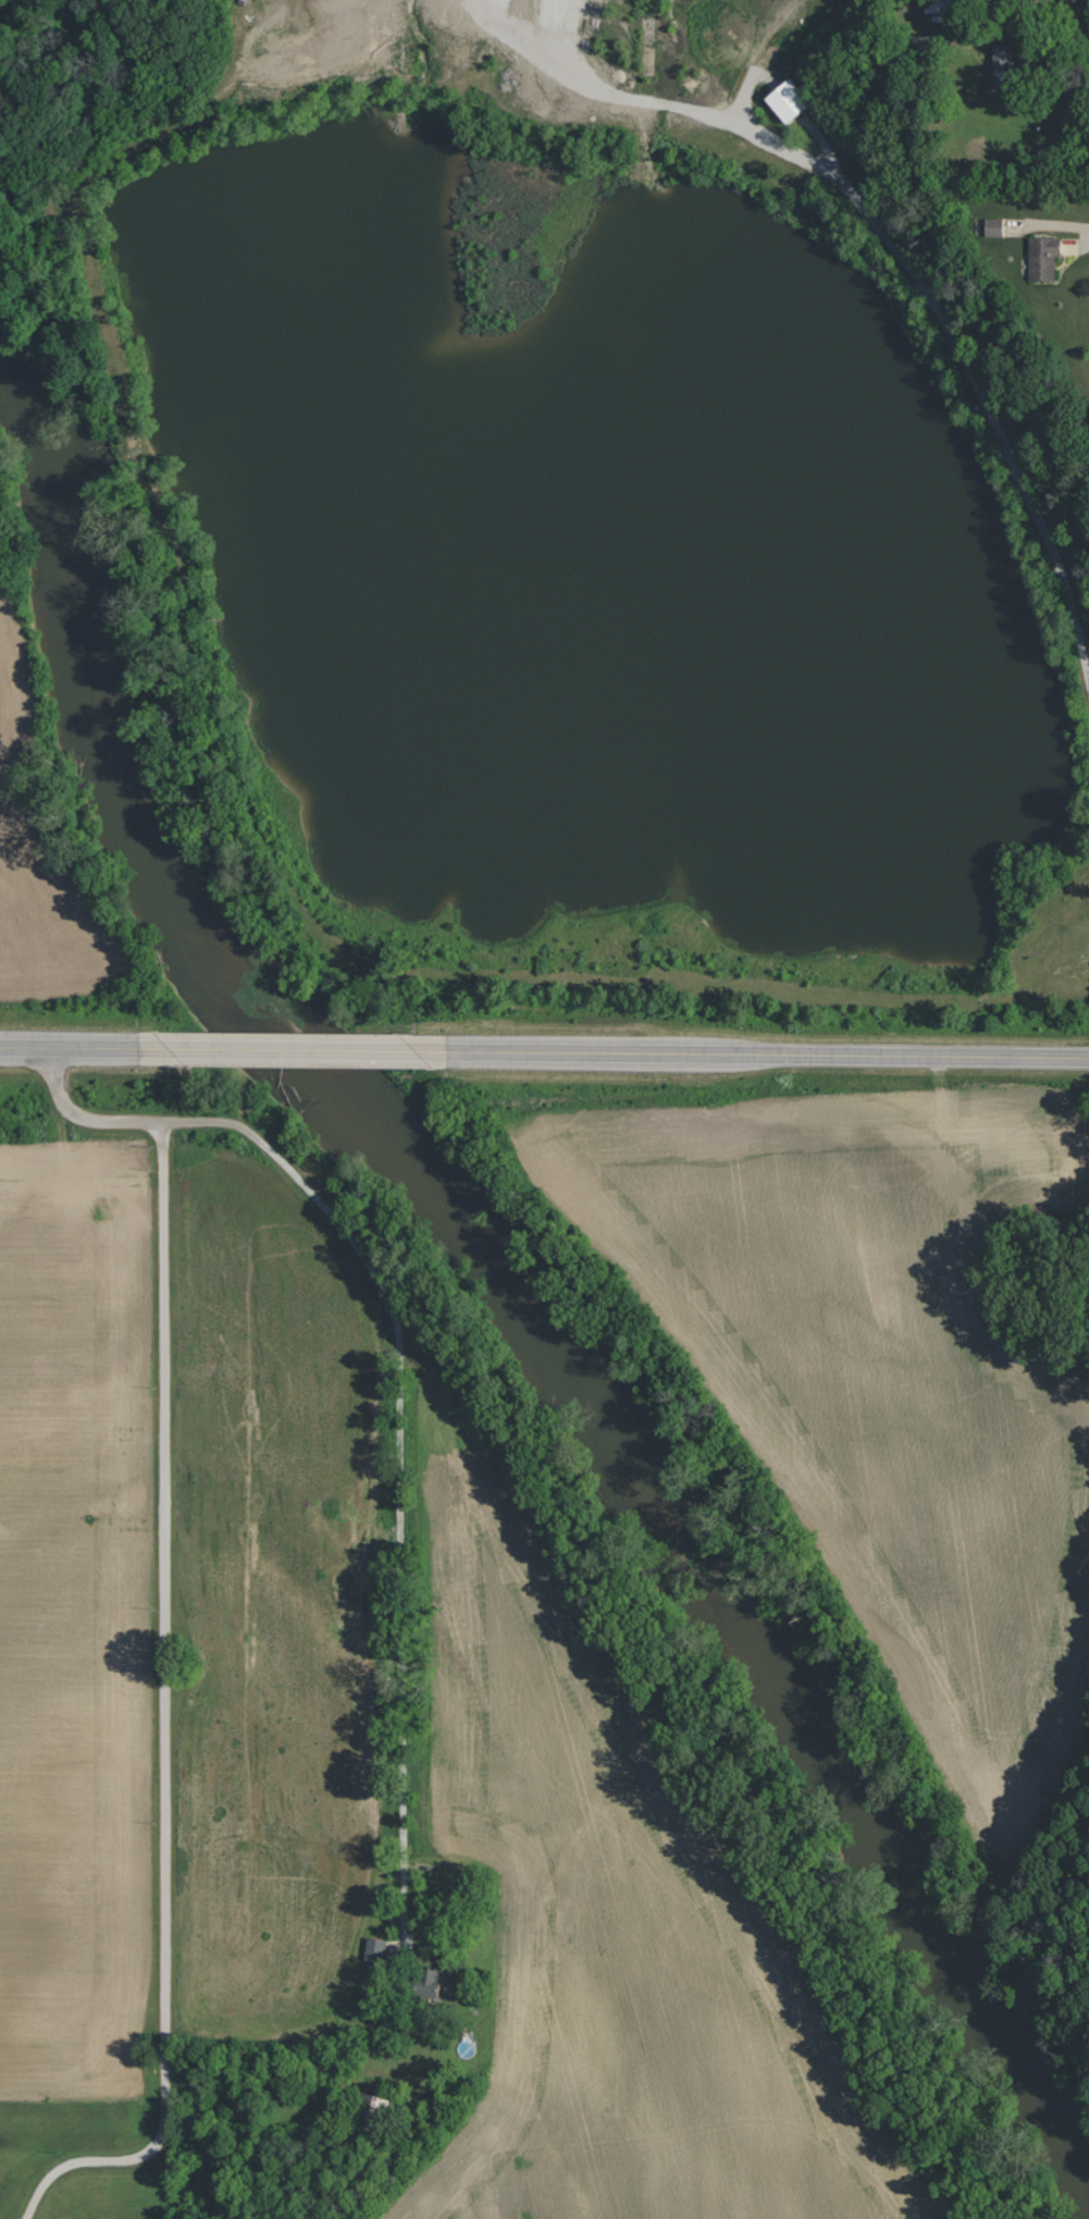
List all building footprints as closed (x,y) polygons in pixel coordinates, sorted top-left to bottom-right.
[(992,86),(1009,85),(1008,43),(991,43),(992,86)] [(784,123),(808,103),(787,77),(763,97),(784,123)] [(1003,218),(985,218),(985,235),(1003,236),(1003,218)] [(1029,280),(1054,279),(1054,256),(1060,256),(1060,237),(1028,238),(1029,280)] [(386,1940),(367,1936),(362,1959),(381,1963),(386,1940)] [(436,2000),(435,1986),(456,1985),(455,1968),(414,1971),(416,2001),(436,2000)]
